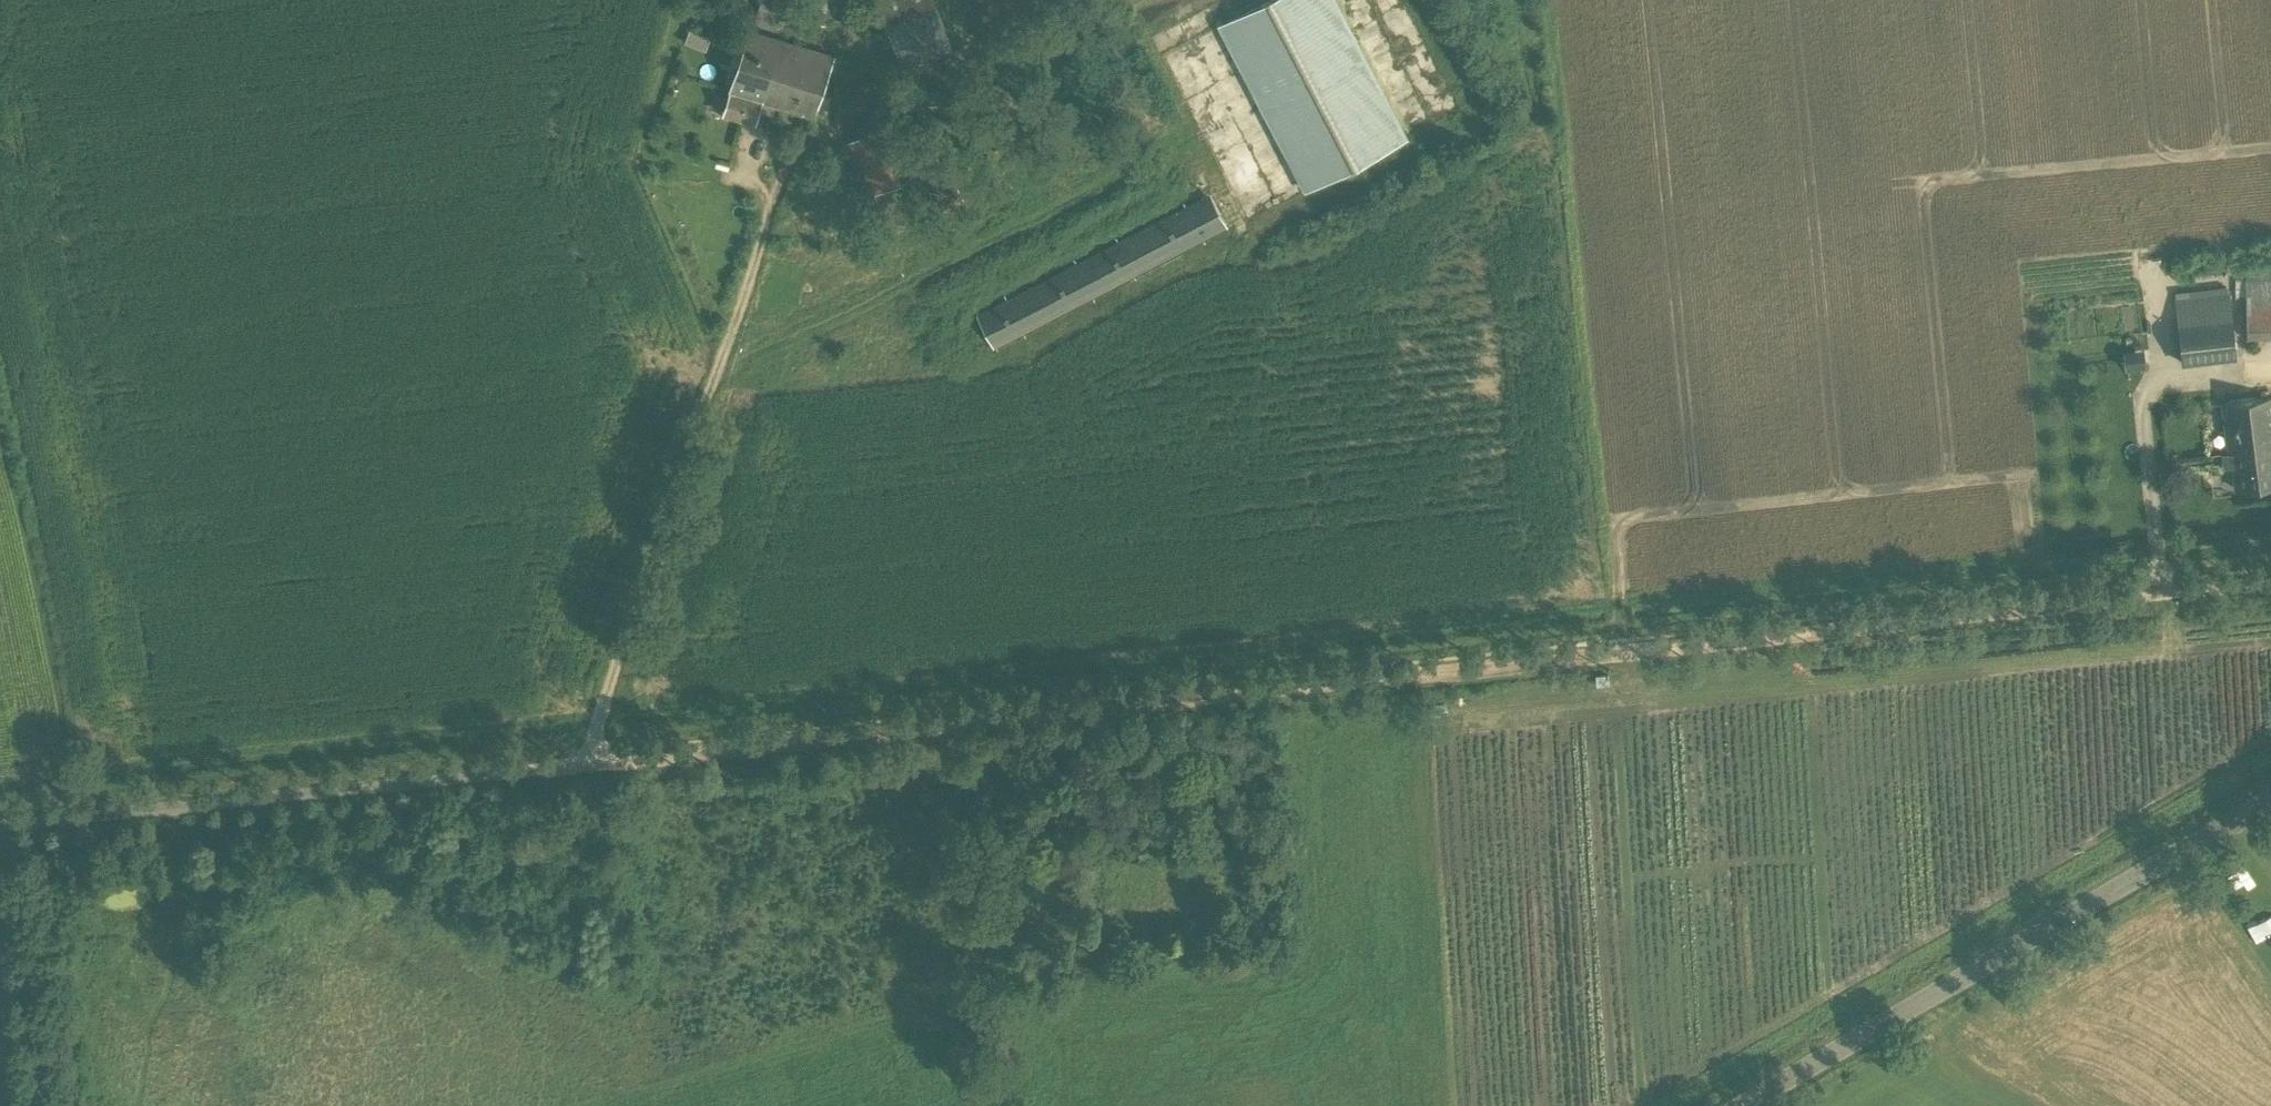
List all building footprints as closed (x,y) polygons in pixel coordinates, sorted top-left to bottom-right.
[(780,16),(786,0),(785,0),(761,0),(758,9),(780,16)] [(823,12),(816,33),(839,41),(853,0),(797,0),(796,3),(823,12)] [(1309,190),(1408,139),(1335,0),(1269,0),(1222,24),(1309,190)] [(763,100),(815,116),(834,56),(751,30),(725,112),(756,122),(763,100)] [(848,142),(876,194),(906,178),(912,191),(931,181),(900,115),(848,142)] [(1228,228),(1210,193),(976,314),(994,348),(1228,228)] [(2247,339),(2270,339),(2270,278),(2245,279),(2247,339)] [(2235,357),(2228,293),(2177,299),(2184,363),(2235,357)] [(2231,453),(2236,488),(2270,483),(2270,396),(2222,402),(2228,453),(2231,453)]
